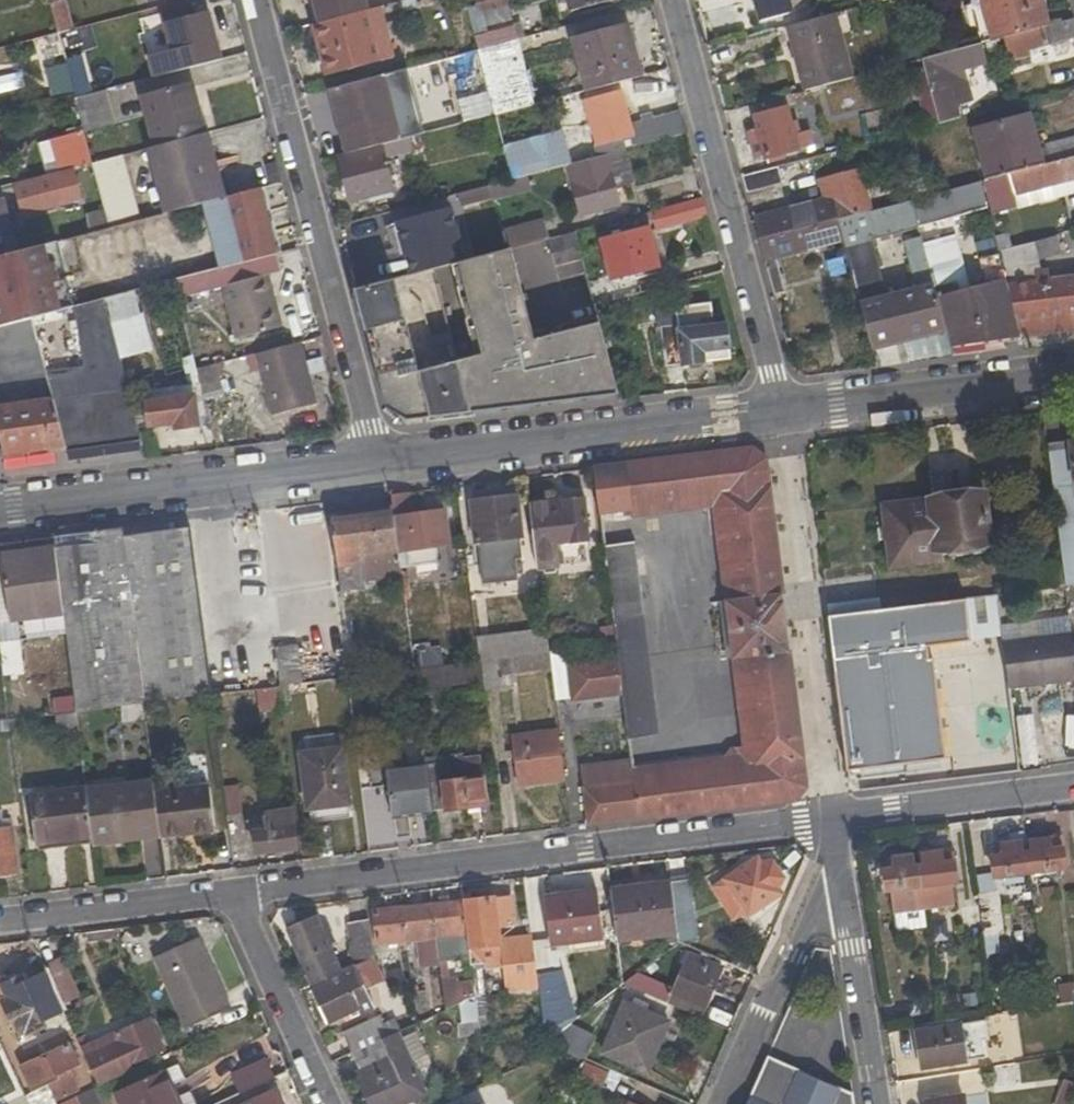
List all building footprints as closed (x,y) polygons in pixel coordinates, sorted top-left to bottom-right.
[(51,3),(58,32),(72,29),(66,0),(64,0),(51,3)] [(319,0),(312,0),(319,24),(325,23),(319,0)] [(367,11),(364,0),(319,0),(325,23),(367,11)] [(442,0),(408,0),(402,1),(404,12),(442,2),(442,0)] [(477,14),(480,13),(484,28),(512,20),(507,0),(474,0),(477,14)] [(568,12),(612,0),(565,0),(568,12)] [(789,0),(755,0),(760,21),(793,13),(789,0)] [(981,44),(1004,37),(1048,26),(1042,0),(970,0),(981,44)] [(173,48),(158,51),(164,75),(204,64),(199,51),(217,46),(208,12),(191,16),(189,7),(163,14),(173,48)] [(395,58),(382,7),(367,11),(325,23),(319,24),(312,26),(326,76),(395,58)] [(855,78),(839,13),(786,28),(803,92),(855,78)] [(1030,51),(1073,39),(1073,20),(1073,19),(1048,26),(1004,37),(1010,62),(1031,57),(1030,51)] [(473,35),(495,115),(522,108),(508,56),(522,52),(518,40),(517,40),(513,25),(473,35)] [(573,42),(586,91),(640,76),(626,28),(573,42)] [(936,118),(937,124),(960,118),(957,107),(965,104),(963,96),(971,93),(964,70),(987,64),(981,44),(921,60),(923,67),(936,118)] [(88,94),(79,59),(67,64),(75,98),(88,94)] [(46,70),(54,104),(75,98),(67,64),(46,70)] [(911,70),(924,121),(936,118),(923,67),(911,70)] [(407,68),(329,89),(346,154),(424,134),(407,68)] [(143,96),(155,146),(204,133),(191,83),(143,96)] [(122,123),(112,89),(88,94),(75,98),(84,130),(85,133),(122,123)] [(635,136),(637,146),(685,134),(681,115),(633,128),(623,91),(586,101),(598,147),(635,136)] [(965,104),(973,102),(971,93),(963,96),(965,104)] [(748,133),(755,161),(815,145),(811,131),(796,134),(789,105),(754,115),(757,130),(748,133)] [(1045,164),(1031,111),(1020,114),(1032,167),(1045,164)] [(1020,114),(972,126),(985,180),(1019,171),(1032,167),(1020,114)] [(84,130),(49,140),(58,172),(73,168),(92,163),(85,133),(84,130)] [(225,196),(209,132),(204,133),(155,146),(153,146),(171,211),(201,203),(216,200),(225,196)] [(564,133),(504,149),(511,180),(530,176),(568,165),(573,164),(564,133)] [(1045,143),(1050,162),(1073,156),(1073,135),(1045,143)] [(153,146),(145,148),(162,213),(171,211),(153,146)] [(340,159),(351,202),(354,200),(392,190),(381,148),(340,159)] [(626,150),(573,164),(568,165),(580,214),(620,204),(616,188),(630,184),(633,177),(626,150)] [(140,219),(124,155),(92,163),(109,227),(140,219)] [(1050,162),(1045,164),(1050,183),(1073,177),(1073,156),(1050,162)] [(1019,171),(1024,191),(1050,183),(1045,164),(1032,167),(1019,171)] [(779,167),(742,176),(747,194),(783,184),(779,167)] [(73,168),(58,172),(14,184),(22,215),(81,199),(73,168)] [(822,198),(753,217),(759,241),(838,220),(873,210),(861,168),(823,178),(828,197),(822,198)] [(530,176),(511,180),(489,186),(494,202),(534,191),(530,176)] [(823,178),(817,180),(822,198),(828,197),(823,178)] [(981,181),(933,194),(911,200),(918,227),(953,218),(988,208),(981,181)] [(267,214),(261,187),(225,196),(216,200),(223,225),(267,214)] [(357,211),(395,200),(392,190),(354,200),(357,211)] [(651,211),(656,230),(708,216),(703,198),(651,211)] [(0,200),(0,257),(18,251),(4,199),(0,200)] [(228,243),(223,225),(216,200),(201,203),(218,269),(233,265),(228,243)] [(918,227),(911,200),(873,210),(838,220),(844,239),(872,348),(946,328),(921,238),(904,242),(915,286),(886,294),(873,240),(918,227)] [(466,261),(453,208),(396,223),(405,254),(410,275),(434,270),(458,263),(466,261)] [(228,243),(272,231),(267,214),(223,225),(228,243)] [(946,328),(951,347),(1019,338),(999,255),(980,260),(985,283),(970,287),(953,218),(918,227),(921,238),(946,328)] [(777,258),(844,239),(838,220),(759,241),(773,294),(785,291),(777,258)] [(544,221),(501,232),(504,242),(506,250),(510,249),(548,238),(544,221)] [(396,257),(405,254),(396,223),(387,226),(396,257)] [(610,281),(660,267),(651,228),(600,241),(610,281)] [(277,253),(272,231),(228,243),(233,265),(277,253)] [(1043,279),(1039,261),(1071,252),(1067,233),(999,251),(999,255),(1019,338),(1073,331),(1073,274),(1043,279)] [(475,250),(476,258),(506,250),(504,242),(475,250)] [(48,244),(18,251),(0,257),(0,328),(33,319),(66,309),(48,244)] [(457,361),(471,412),(618,392),(598,322),(542,338),(534,334),(510,249),(506,250),(476,258),(466,261),(458,263),(482,350),(476,357),(457,361)] [(218,269),(172,281),(177,300),(222,289),(234,338),(283,327),(269,276),(282,272),(277,253),(233,265),(218,269)] [(354,290),(385,408),(410,421),(471,412),(457,361),(420,372),(395,280),(354,290)] [(73,308),(78,328),(110,319),(105,300),(73,308)] [(7,453),(66,445),(47,371),(33,319),(0,328),(0,427),(7,453)] [(726,323),(708,325),(708,320),(661,326),(666,368),(730,359),(726,323)] [(430,337),(433,347),(453,343),(450,331),(430,337)] [(310,374),(307,360),(301,342),(254,354),(271,415),(318,404),(310,374)] [(326,370),(323,357),(307,360),(310,374),(326,370)] [(140,435),(120,361),(47,371),(66,445),(140,435)] [(216,363),(196,367),(204,399),(224,393),(216,363)] [(174,424),(175,429),(198,426),(193,395),(145,401),(148,427),(174,424)] [(1047,445),(1065,588),(1073,587),(1073,441),(1047,445)] [(806,786),(764,458),(755,449),(593,470),(599,513),(629,509),(713,499),(713,506),(745,748),(729,750),(724,756),(632,767),(630,760),(580,767),(587,827),(796,800),(806,786)] [(995,554),(987,493),(881,506),(889,566),(932,561),(931,552),(950,550),(951,559),(995,554)] [(445,510),(409,514),(407,494),(391,495),(392,506),(397,551),(408,550),(409,561),(437,558),(436,546),(449,544),(445,510)] [(522,538),(516,495),(470,501),(475,543),(477,542),(479,562),(522,557),(519,538),(522,538)] [(588,539),(583,499),(529,505),(539,570),(558,567),(555,544),(588,539)] [(629,509),(630,516),(713,506),(713,499),(629,509)] [(364,580),(401,575),(397,551),(392,506),(330,513),(337,567),(362,564),(364,580)] [(321,566),(315,526),(281,530),(286,570),(321,566)] [(54,548),(63,615),(76,713),(136,706),(145,705),(212,695),(191,529),(122,537),(121,529),(92,534),(94,543),(54,548)] [(92,534),(53,538),(54,548),(94,543),(92,534)] [(643,612),(634,543),(603,546),(612,616),(643,612)] [(9,621),(63,615),(54,548),(0,555),(9,621)] [(364,580),(362,564),(337,567),(340,592),(365,589),(364,580)] [(660,735),(643,612),(612,616),(616,645),(617,656),(622,695),(628,739),(660,735)] [(1002,640),(1008,690),(1073,682),(1073,658),(1072,643),(1071,632),(1002,640)] [(0,641),(0,657),(2,675),(22,673),(18,640),(0,641)] [(545,640),(516,644),(518,658),(546,655),(545,640)] [(304,685),(299,643),(273,648),(278,688),(289,687),(304,685)] [(443,665),(441,647),(416,651),(418,667),(443,665)] [(568,663),(567,652),(549,654),(551,670),(555,702),(571,699),(572,702),(622,695),(617,656),(568,663)] [(546,655),(518,658),(481,663),(484,690),(514,687),(513,675),(551,670),(549,654),(546,655)] [(308,664),(311,684),(336,681),(333,661),(308,664)] [(475,682),(476,690),(484,690),(481,663),(413,671),(416,693),(446,690),(446,685),(475,682)] [(137,722),(147,721),(145,705),(136,706),(137,722)] [(78,727),(76,713),(57,715),(58,729),(78,727)] [(512,737),(517,785),(565,779),(559,731),(512,737)] [(336,749),(334,734),(304,738),(306,753),(300,754),(307,809),(349,804),(342,750),(336,749)] [(425,762),(424,766),(431,811),(486,804),(479,759),(442,764),(442,760),(425,762)] [(386,771),(392,815),(431,811),(424,766),(386,771)] [(92,837),(93,846),(161,837),(155,792),(154,780),(86,789),(92,837)] [(214,830),(209,786),(155,792),(161,837),(214,830)] [(31,795),(37,844),(92,837),(86,789),(31,795)] [(1,810),(0,810),(0,877),(17,875),(10,819),(2,819),(1,810)] [(266,813),(268,830),(253,832),(257,855),(297,849),(292,811),(266,813)] [(1031,842),(1032,852),(1026,852),(1029,872),(1064,867),(1061,838),(1031,842)] [(994,877),(1029,872),(1026,852),(1021,853),(1020,843),(991,847),(994,877)] [(923,855),(924,866),(919,867),(922,886),(957,881),(953,852),(923,855)] [(760,863),(757,857),(745,865),(750,870),(760,863)] [(885,890),(922,886),(919,867),(913,867),(912,857),(887,859),(888,870),(883,871),(885,890)] [(746,911),(749,915),(770,902),(767,897),(778,890),(782,878),(772,862),(760,863),(750,870),(745,865),(713,886),(734,919),(746,911)] [(671,881),(677,934),(678,944),(697,940),(690,879),(671,881)] [(671,881),(610,888),(617,941),(677,934),(671,881)] [(1056,897),(1054,887),(1040,889),(1042,899),(1056,897)] [(770,902),(782,895),(778,890),(767,897),(770,902)] [(603,939),(597,891),(545,897),(550,946),(603,939)] [(1004,931),(999,892),(977,894),(983,934),(1004,931)] [(469,952),(470,958),(470,965),(484,963),(483,947),(500,945),(499,927),(515,925),(511,897),(463,903),(469,952)] [(462,900),(433,904),(439,955),(454,954),(469,952),(463,903),(462,900)] [(944,902),(924,904),(930,953),(950,950),(944,902)] [(417,949),(419,968),(440,966),(439,955),(433,904),(401,907),(406,941),(415,940),(417,949)] [(407,951),(406,941),(401,907),(371,911),(376,945),(397,942),(398,952),(407,951)] [(316,915),(286,929),(310,985),(341,971),(330,945),(336,942),(330,927),(322,931),(316,915)] [(370,958),(374,956),(369,920),(347,924),(353,965),(356,964),(370,958)] [(524,985),(524,989),(538,987),(535,958),(533,943),(526,944),(525,935),(502,938),(508,986),(524,985)] [(229,1007),(199,939),(154,959),(185,1028),(229,1007)] [(407,951),(417,949),(415,940),(406,941),(407,951)] [(74,991),(56,951),(39,959),(57,998),(74,991)] [(454,954),(454,960),(470,958),(469,952),(454,954)] [(703,1007),(721,967),(689,953),(671,994),(703,1007)] [(554,984),(550,956),(535,958),(538,987),(554,984)] [(366,989),(381,983),(370,958),(356,964),(366,989)] [(484,963),(470,965),(472,978),(486,976),(484,963)] [(356,964),(353,965),(341,971),(342,973),(312,988),(327,1023),(357,1010),(359,1014),(374,1008),(366,989),(356,964)] [(441,973),(445,1009),(459,1003),(456,977),(449,978),(448,974),(441,973)] [(419,985),(412,985),(415,1010),(427,1008),(425,991),(419,991),(419,985)] [(459,1003),(462,1026),(478,1023),(475,996),(459,1003)] [(647,1072),(669,1021),(623,1002),(617,1017),(606,1012),(598,1028),(610,1033),(601,1053),(647,1072)] [(380,1016),(342,1033),(351,1053),(385,1037),(382,1023),(380,1016)] [(400,1030),(394,1017),(382,1023),(385,1037),(400,1030)] [(79,1064),(58,1018),(37,1028),(48,1055),(21,1067),(30,1087),(45,1080),(55,1102),(81,1090),(71,1068),(79,1064)] [(103,1039),(106,1046),(84,1056),(96,1083),(131,1069),(130,1066),(165,1051),(151,1018),(103,1039)] [(978,1054),(972,1019),(961,1020),(967,1056),(978,1054)] [(400,1030),(385,1037),(351,1053),(362,1077),(356,1080),(367,1103),(407,1103),(427,1095),(413,1062),(427,1055),(414,1024),(400,1030)] [(583,1057),(594,1036),(572,1025),(561,1045),(583,1057)] [(966,1061),(960,1025),(915,1032),(921,1069),(966,1061)] [(1008,1061),(1005,1042),(987,1046),(990,1064),(1008,1061)] [(852,1092),(767,1054),(745,1103),(854,1103),(852,1092)] [(240,1093),(275,1077),(266,1057),(231,1073),(240,1093)] [(115,1091),(121,1103),(180,1103),(164,1068),(115,1091)] [(58,1103),(101,1103),(94,1088),(58,1103)] [(274,1090),(243,1103),(280,1103),(274,1090)] [(925,1101),(926,1103),(965,1103),(963,1094),(925,1101)]
